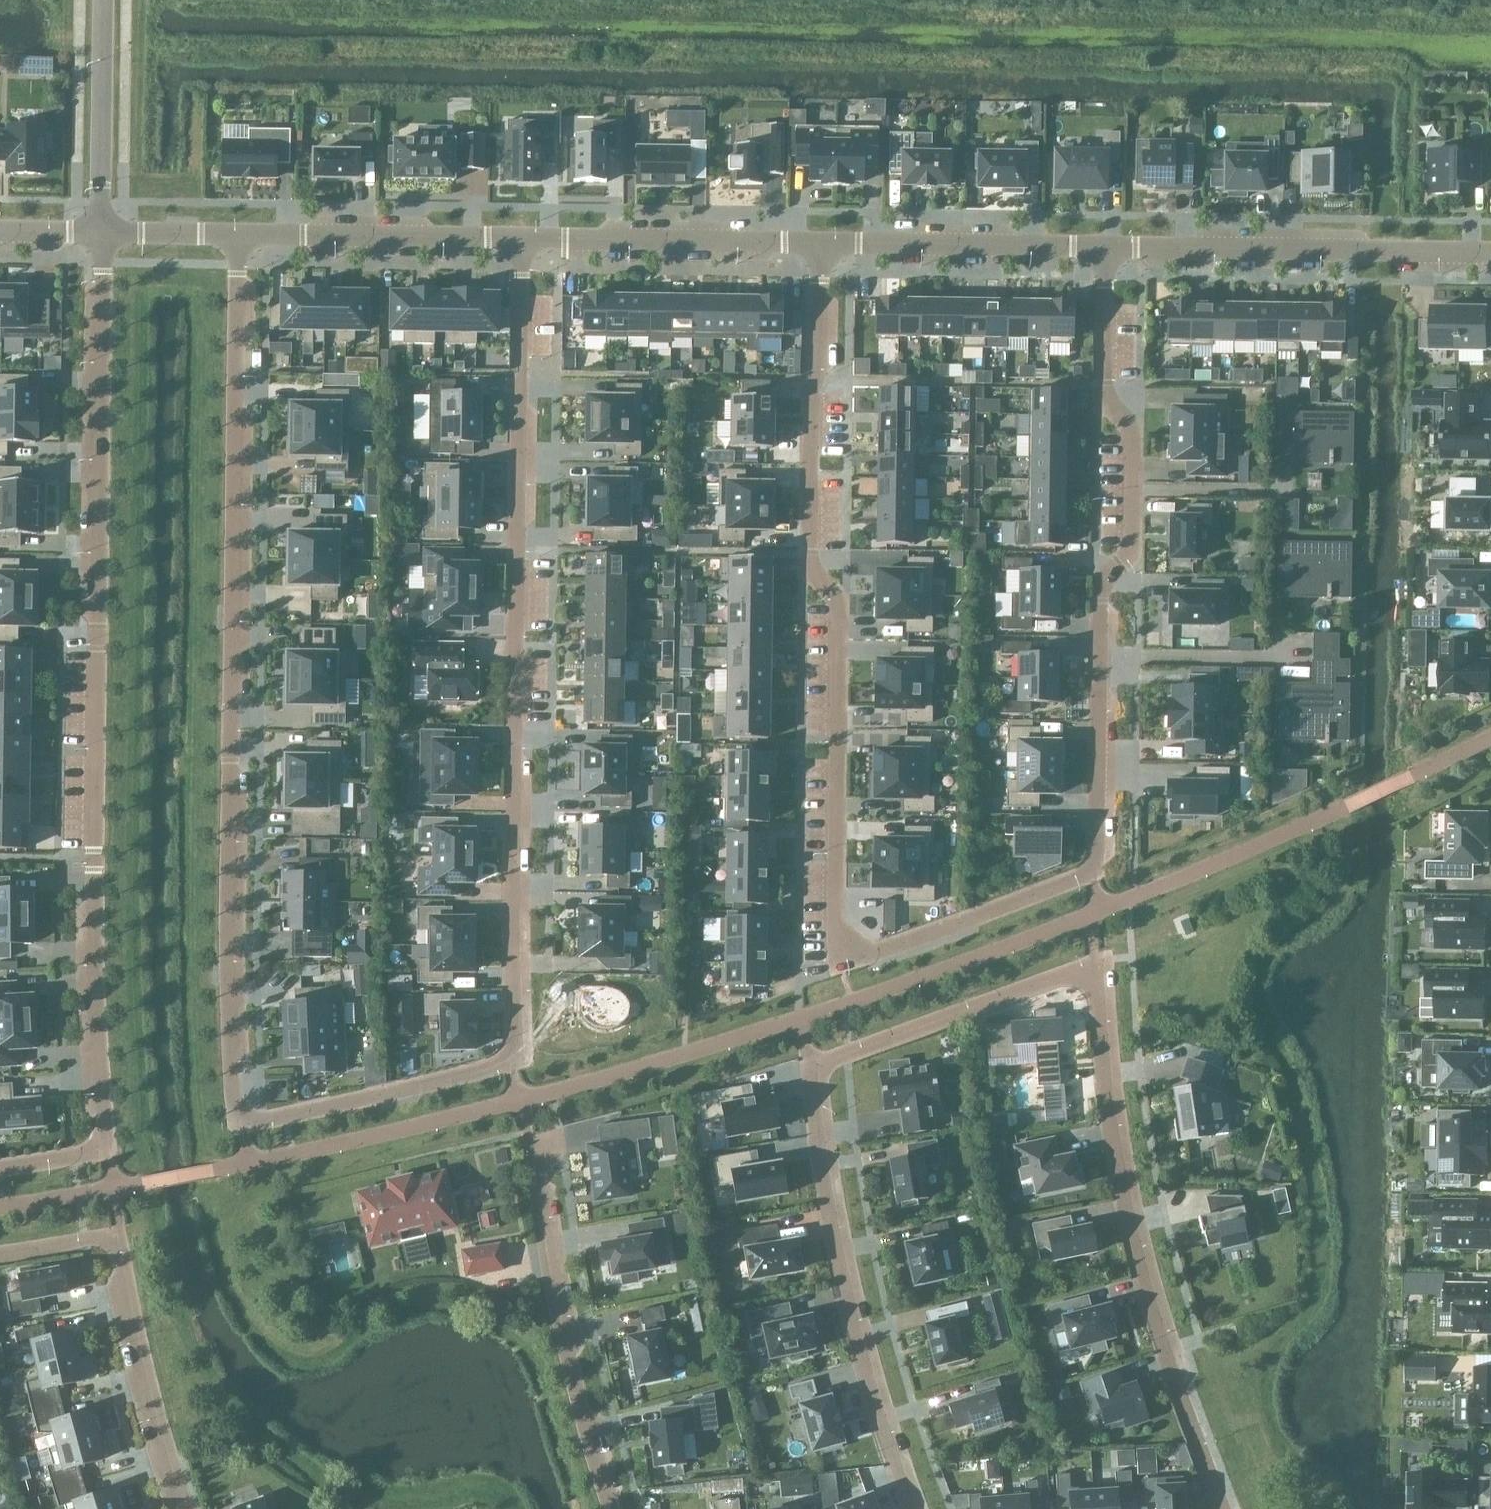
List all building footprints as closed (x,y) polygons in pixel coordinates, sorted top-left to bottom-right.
[(505,133),(504,181),(539,181),(540,164),(542,164),(542,160),(552,160),(552,161),(554,161),(554,120),(527,120),(527,133),(505,133)] [(575,150),(571,150),(570,167),(575,167),(575,182),(604,182),(604,150),(619,150),(619,122),(593,122),(593,136),(575,135),(575,150)] [(734,171),(734,184),(761,185),(761,174),(782,175),(783,125),(760,124),(760,145),(735,144),(735,158),(729,157),(729,171),(734,171)] [(8,126),(8,132),(0,131),(0,158),(8,158),(8,174),(42,174),(43,150),(51,150),(51,134),(43,134),(43,126),(8,126)] [(243,176),(243,177),(256,177),(256,176),(275,177),(275,163),(289,163),(290,129),(248,128),(248,140),(223,140),(222,176),(243,176)] [(836,128),(796,128),(795,164),(809,165),(809,181),(821,182),(821,186),(835,186),(836,128)] [(876,129),(836,128),(835,186),(849,186),(849,182),(861,182),(862,165),(875,165),(876,129)] [(912,133),(888,133),(888,173),(902,173),(901,185),(916,185),(916,187),(933,187),(933,185),(947,186),(947,171),(951,171),(952,150),(931,149),(930,153),(912,153),(912,133)] [(347,152),(314,151),(313,178),(357,179),(357,158),(371,158),(372,134),(348,134),(347,152)] [(1087,153),(1056,153),(1055,189),(1105,190),(1105,161),(1117,161),(1118,134),(1103,134),(1103,145),(1087,145),(1087,153)] [(452,141),(452,142),(396,141),(396,140),(394,140),(394,143),(394,148),(388,148),(388,163),(394,163),(394,178),(393,178),(393,180),(395,180),(395,179),(416,180),(431,180),(451,180),(451,181),(453,181),(453,178),(453,166),(461,166),(461,170),(483,170),(483,135),(461,135),(461,146),(453,146),(453,143),(454,143),(454,141),(452,141)] [(995,150),(975,150),(974,170),(978,170),(978,188),(1001,188),(1001,194),(1023,194),(1023,166),(1037,166),(1037,143),(1014,142),(1014,154),(995,154),(995,150)] [(1141,167),(1135,167),(1135,184),(1141,184),(1141,186),(1173,187),(1173,184),(1191,185),(1191,146),(1190,146),(1190,148),(1173,148),(1173,142),(1149,142),(1149,153),(1141,153),(1141,167)] [(690,150),(635,149),(635,183),(689,184),(690,150)] [(1263,156),(1225,155),(1224,191),(1228,191),(1228,197),(1246,198),(1246,192),(1264,192),(1264,180),(1277,180),(1278,150),(1263,150),(1263,156)] [(1460,151),(1430,150),(1430,175),(1426,175),(1426,190),(1430,190),(1429,194),(1459,195),(1459,182),(1479,183),(1479,155),(1459,154),(1460,151)] [(1345,180),(1346,156),(1330,155),(1330,154),(1289,153),(1289,177),(1302,177),(1302,192),(1320,193),(1320,194),(1346,194),(1347,180),(1345,180)] [(26,288),(2,288),(1,328),(49,329),(49,300),(33,300),(33,302),(25,302),(26,288)] [(303,342),(303,289),(302,289),(302,292),(281,291),(281,305),(269,305),(269,329),(302,330),(302,342),(303,342)] [(324,289),(303,289),(303,342),(312,343),(312,330),(324,330),(324,289)] [(325,289),(324,289),(324,330),(335,330),(335,343),(344,343),(345,293),(345,292),(325,292),(325,289)] [(412,344),(413,291),(412,290),(412,293),(391,293),(390,331),(403,331),(403,344),(412,344)] [(434,291),(413,291),(412,344),(433,344),(434,291)] [(435,291),(434,291),(433,344),(434,344),(434,332),(445,332),(445,344),(454,345),(455,291),(454,291),(454,294),(434,294),(435,291)] [(476,291),(455,291),(454,345),(475,345),(476,291)] [(477,291),(476,291),(475,345),(476,345),(476,332),(509,333),(509,309),(497,308),(497,295),(477,294),(477,291)] [(367,293),(345,293),(344,343),(354,343),(354,331),(366,331),(367,293)] [(606,296),(583,296),(583,337),(605,338),(606,296)] [(627,297),(606,296),(605,338),(627,338),(627,297)] [(649,297),(627,297),(627,338),(648,338),(648,343),(649,297)] [(671,297),(649,297),(648,343),(670,343),(671,297)] [(692,298),(671,297),(670,343),(671,339),(692,339),(692,298)] [(714,298),(692,298),(692,339),(713,339),(714,298)] [(735,298),(714,298),(713,339),(735,339),(735,298)] [(757,299),(735,298),(735,339),(746,340),(746,348),(756,348),(756,340),(757,299)] [(781,299),(757,299),(756,340),(780,340),(780,335),(792,335),(793,311),(781,311),(781,299)] [(898,301),(875,300),(875,337),(897,337),(898,301)] [(919,301),(898,301),(897,337),(919,337),(919,301)] [(941,301),(919,301),(919,337),(940,338),(941,301)] [(963,301),(941,301),(940,338),(961,338),(961,348),(962,348),(963,301)] [(984,302),(963,301),(962,348),(983,348),(984,302)] [(1006,302),(984,302),(983,348),(985,348),(985,338),(1005,339),(1006,302)] [(1027,302),(1006,302),(1005,339),(1027,339),(1027,302)] [(1049,303),(1027,302),(1027,339),(1048,339),(1047,344),(1048,344),(1049,303)] [(1072,303),(1049,303),(1048,344),(1071,344),(1072,303)] [(1190,305),(1167,304),(1166,346),(1189,346),(1190,305)] [(1211,305),(1190,305),(1189,346),(1211,346),(1211,305)] [(1233,305),(1211,305),(1211,346),(1212,346),(1212,342),(1232,342),(1233,305)] [(1255,306),(1233,305),(1232,342),(1254,342),(1255,306)] [(1419,320),(1419,349),(1459,350),(1459,305),(1446,305),(1446,309),(1433,308),(1433,321),(1419,320)] [(1459,305),(1459,350),(1490,350),(1490,321),(1485,321),(1486,309),(1472,309),(1472,305),(1459,305)] [(1276,306),(1255,306),(1254,342),(1275,343),(1274,352),(1275,352),(1276,306)] [(1298,306),(1276,306),(1275,352),(1297,353),(1298,306)] [(1319,307),(1298,306),(1297,353),(1298,353),(1298,343),(1319,343),(1319,307)] [(1074,307),(1076,330),(1089,330),(1087,307),(1074,307)] [(1342,307),(1319,307),(1319,343),(1341,344),(1342,307)] [(1120,345),(1136,345),(1135,319),(1120,320),(1120,345)] [(626,360),(626,364),(626,372),(634,372),(634,360),(626,360)] [(626,364),(615,364),(614,372),(626,372),(626,364)] [(897,364),(889,364),(889,376),(897,377),(897,364)] [(905,365),(897,364),(897,377),(905,377),(905,365)] [(940,365),(932,365),(932,377),(940,377),(940,365)] [(948,365),(940,365),(940,377),(948,377),(948,365)] [(1027,366),(1019,366),(1018,378),(1026,378),(1027,366)] [(1035,366),(1027,366),(1026,378),(1034,379),(1035,366)] [(1080,367),(1072,367),(1072,379),(1080,379),(1080,367)] [(1219,369),(1210,369),(1210,381),(1218,381),(1219,369)] [(1254,370),(1245,370),(1245,382),(1253,382),(1254,370)] [(1262,370),(1254,370),(1253,382),(1261,382),(1262,370)] [(669,371),(658,371),(658,379),(669,379),(669,371)] [(682,371),(669,371),(669,379),(681,379),(682,371)] [(983,372),(975,372),(975,384),(983,384),(983,372)] [(991,372),(983,372),(983,384),(991,384),(991,372)] [(0,376),(0,416),(38,416),(38,415),(35,415),(35,390),(7,390),(7,376),(0,376)] [(455,380),(429,380),(429,418),(480,418),(480,413),(482,413),(482,401),(480,401),(480,395),(455,394),(455,380)] [(640,421),(640,385),(615,385),(615,398),(588,397),(588,419),(587,419),(587,420),(640,421)] [(969,387),(961,387),(961,399),(969,399),(969,387)] [(983,387),(975,387),(975,399),(983,399),(983,387)] [(916,389),(880,388),(880,412),(915,413),(916,389)] [(321,404),(290,404),(289,430),(347,431),(348,391),(321,390),(321,404)] [(1064,391),(1028,390),(1028,414),(1064,415),(1064,391)] [(1317,402),(1317,390),(1309,390),(1309,402),(1317,402)] [(1446,396),(1446,422),(1442,422),(1441,459),(1490,459),(1490,423),(1475,422),(1476,396),(1446,396)] [(772,398),(732,397),(732,422),(772,423),(772,398)] [(1171,425),(1171,435),(1225,435),(1225,409),(1172,408),(1172,412),(1168,412),(1167,425),(1171,425)] [(915,413),(880,412),(879,434),(915,434),(915,413)] [(1352,465),(1353,413),(1351,413),(1351,414),(1281,413),(1281,412),(1279,412),(1278,463),(1280,463),(1280,462),(1295,462),(1295,453),(1328,453),(1328,465),(1331,465),(1331,463),(1350,463),(1350,465),(1352,465)] [(1064,415),(1028,414),(1028,436),(1063,437),(1064,415)] [(0,416),(0,456),(6,456),(6,442),(35,442),(35,439),(37,439),(38,416),(0,416)] [(429,418),(428,454),(454,454),(454,442),(479,442),(479,436),(482,436),(482,424),(480,424),(480,418),(429,418)] [(639,456),(640,421),(587,420),(587,422),(588,422),(587,443),(614,443),(614,456),(639,456)] [(772,423),(732,422),(731,447),(771,448),(772,423)] [(969,423),(961,423),(960,435),(968,435),(969,423)] [(983,423),(975,423),(974,435),(982,435),(983,423)] [(347,431),(289,430),(289,441),(286,441),(286,454),(289,454),(289,457),(320,457),(320,471),(347,472),(347,431)] [(915,434),(879,434),(879,456),(915,456),(915,434)] [(968,435),(960,435),(960,447),(968,447),(968,435)] [(982,435),(974,435),(974,447),(982,447),(982,435)] [(1225,435),(1171,435),(1171,444),(1167,444),(1167,457),(1171,457),(1171,461),(1188,461),(1187,475),(1224,475),(1225,435)] [(1063,437),(1028,436),(1027,458),(1063,458),(1063,437)] [(1229,439),(1228,471),(1254,472),(1256,440),(1229,439)] [(915,456),(879,456),(879,477),(914,478),(915,456)] [(1063,458),(1027,458),(1027,479),(1063,480),(1063,458)] [(421,489),(420,463),(399,464),(400,490),(421,489)] [(451,464),(423,464),(423,487),(428,487),(428,502),(478,503),(479,476),(451,476),(451,464)] [(968,466),(960,466),(960,478),(968,478),(968,466)] [(982,467),(974,466),(974,478),(982,479),(982,467)] [(0,468),(0,508),(36,508),(36,503),(40,503),(41,490),(37,490),(37,482),(16,482),(16,468),(0,468)] [(629,504),(629,482),(637,483),(637,468),(614,468),(613,480),(587,480),(586,504),(629,504)] [(719,471),(718,507),(728,507),(728,506),(771,507),(771,505),(770,505),(771,484),(744,484),(744,471),(719,471)] [(914,478),(879,477),(878,499),(914,499),(914,478)] [(968,478),(960,478),(960,490),(968,490),(968,478)] [(982,479),(974,478),(974,490),(982,491),(982,479)] [(1063,480),(1027,479),(1027,501),(1063,501),(1063,480)] [(1450,479),(1449,501),(1448,501),(1447,531),(1490,531),(1490,527),(1490,513),(1490,501),(1476,501),(1476,479),(1450,479)] [(1339,514),(1331,514),(1332,526),(1351,526),(1352,496),(1339,496),(1339,514)] [(914,499),(878,499),(878,520),(914,521),(914,499)] [(1063,501),(1027,501),(1027,522),(1062,523),(1063,501)] [(478,503),(428,502),(427,516),(422,516),(422,540),(450,540),(450,528),(478,529),(478,503)] [(628,527),(629,504),(586,504),(586,528),(613,528),(613,541),(636,541),(636,527),(628,527)] [(1210,505),(1186,505),(1186,517),(1170,517),(1170,559),(1173,559),(1173,563),(1188,563),(1188,559),(1198,559),(1198,527),(1210,527),(1210,505)] [(771,508),(771,507),(728,506),(728,507),(728,528),(718,527),(718,541),(743,542),(743,529),(770,529),(770,508),(771,508)] [(0,508),(0,548),(15,548),(15,534),(36,534),(36,527),(40,527),(40,513),(36,513),(36,508),(0,508)] [(970,510),(962,509),(962,522),(970,522),(970,510)] [(978,510),(970,510),(970,522),(978,522),(978,510)] [(319,533),(288,533),(288,559),(346,560),(346,516),(319,515),(319,533)] [(914,521),(878,520),(878,544),(913,545),(914,521)] [(970,522),(962,522),(962,534),(970,534),(970,522)] [(978,522),(970,522),(970,534),(978,534),(978,522)] [(1062,547),(1062,523),(1027,522),(1014,522),(1014,546),(1062,547)] [(1350,599),(1351,543),(1349,543),(1349,544),(1279,543),(1279,542),(1277,542),(1276,598),(1278,598),(1278,596),(1293,596),(1293,587),(1326,587),(1326,599),(1329,599),(1329,597),(1348,597),(1348,599),(1350,599)] [(461,550),(424,550),(423,590),(477,591),(477,581),(481,581),(481,568),(477,568),(478,564),(461,564),(461,550)] [(625,557),(586,556),(585,579),(624,579),(625,557)] [(770,559),(730,558),(730,559),(720,559),(720,581),(729,581),(729,582),(769,582),(770,559)] [(1061,586),(1061,571),(1025,571),(1026,559),(1002,558),(1001,571),(1019,571),(1019,594),(1058,595),(1058,586),(1061,586)] [(346,560),(288,559),(287,586),(310,586),(310,600),(337,600),(337,561),(346,561),(346,560)] [(877,571),(877,595),(931,596),(931,573),(932,573),(932,559),(907,559),(906,572),(877,571)] [(0,560),(0,600),(35,600),(35,592),(39,592),(39,578),(35,578),(35,574),(14,574),(14,560),(0,560)] [(1430,560),(1429,576),(1441,576),(1441,606),(1489,607),(1489,599),(1490,598),(1490,584),(1489,583),(1489,575),(1465,575),(1466,561),(1430,560)] [(674,572),(662,572),(662,580),(674,580),(674,572)] [(624,579),(585,579),(585,599),(624,600),(624,579)] [(674,580),(662,580),(662,588),(674,588),(674,580)] [(1169,593),(1169,625),(1217,625),(1217,595),(1222,595),(1222,581),(1197,581),(1196,593),(1169,593)] [(769,582),(729,582),(729,604),(769,605),(769,582)] [(477,591),(423,590),(423,630),(460,630),(460,617),(477,617),(477,613),(481,613),(481,601),(477,601),(477,591)] [(1061,619),(1061,604),(1058,604),(1058,595),(1019,594),(1011,594),(1010,618),(1001,617),(1001,630),(1025,630),(1025,618),(1061,619)] [(931,596),(877,595),(877,619),(906,620),(906,632),(931,633),(931,619),(930,619),(931,596)] [(624,600),(585,599),(585,620),(631,620),(631,619),(624,619),(624,600)] [(39,609),(35,609),(35,600),(0,600),(0,641),(13,641),(13,626),(34,626),(35,622),(39,622),(39,609)] [(769,605),(729,604),(729,626),(769,627),(769,605)] [(674,613),(662,613),(661,621),(673,621),(674,613)] [(631,620),(585,620),(584,640),(631,641),(631,620)] [(673,621),(661,621),(661,629),(673,629),(673,621)] [(769,627),(729,626),(728,648),(768,649),(769,627)] [(344,680),(344,654),(333,654),(334,630),(301,630),(301,653),(286,653),(286,656),(283,656),(283,669),(286,669),(286,679),(344,680)] [(1338,661),(1338,634),(1312,634),(1312,660),(1333,660),(1333,661),(1338,661)] [(631,641),(584,640),(584,660),(630,661),(631,641)] [(1024,643),(1000,642),(1000,655),(1018,655),(1018,678),(1056,679),(1057,671),(1060,671),(1060,655),(1024,655),(1024,643)] [(1441,663),(1440,663),(1440,690),(1443,690),(1443,695),(1468,695),(1468,690),(1488,690),(1488,663),(1469,663),(1470,643),(1442,643),(1441,663)] [(414,675),(428,675),(428,700),(442,700),(442,706),(456,706),(456,700),(475,701),(476,665),(460,664),(461,644),(415,644),(414,675)] [(768,649),(728,648),(716,648),(716,658),(728,658),(728,670),(768,671),(768,649)] [(877,685),(921,685),(921,684),(922,663),(932,663),(932,649),(907,648),(907,661),(877,661),(877,685)] [(0,652),(0,674),(28,675),(28,652),(0,652)] [(673,654),(661,654),(661,662),(673,662),(673,654)] [(630,661),(584,660),(584,681),(623,681),(623,662),(630,662),(630,661)] [(1349,677),(1349,660),(1347,660),(1347,661),(1338,661),(1333,661),(1333,676),(1347,676),(1347,677),(1349,677)] [(673,662),(661,662),(661,670),(673,670),(673,662)] [(768,671),(728,670),(728,692),(768,693),(768,671)] [(28,696),(28,675),(0,674),(0,696),(28,696)] [(1167,701),(1167,715),(1221,715),(1216,715),(1216,690),(1218,690),(1218,675),(1195,675),(1194,689),(1172,688),(1171,701),(1167,701)] [(1056,679),(1018,678),(1017,702),(999,701),(999,714),(1023,714),(1023,702),(1060,703),(1060,687),(1056,687),(1056,679)] [(343,725),(344,680),(286,679),(286,690),(282,690),(282,703),(285,703),(285,706),(317,706),(316,724),(343,725)] [(623,681),(584,681),(584,701),(622,702),(623,681)] [(1348,741),(1349,684),(1347,684),(1347,685),(1297,684),(1297,688),(1276,688),(1276,683),(1275,683),(1274,740),(1276,740),(1276,739),(1291,739),(1291,727),(1324,728),(1324,742),(1327,743),(1327,739),(1346,740),(1346,741),(1348,741)] [(921,685),(877,685),(877,687),(876,687),(875,709),(906,709),(906,722),(931,722),(931,708),(930,708),(931,685),(921,684),(921,685)] [(768,693),(728,692),(727,714),(767,715),(768,693)] [(672,695),(660,695),(660,703),(672,703),(672,695)] [(27,718),(28,696),(0,696),(0,717),(27,718)] [(622,702),(584,701),(583,724),(622,724),(622,702)] [(672,703),(660,703),(660,711),(672,711),(672,703)] [(767,715),(727,714),(727,738),(767,739),(767,715)] [(1221,715),(1167,715),(1167,728),(1171,728),(1171,741),(1186,741),(1186,755),(1220,755),(1221,715)] [(0,717),(0,739),(27,739),(27,718),(0,717)] [(1032,728),(1007,728),(1007,753),(1018,754),(1017,767),(1059,768),(1059,742),(1031,742),(1032,728)] [(447,730),(419,730),(419,768),(475,768),(475,742),(447,742),(447,730)] [(608,747),(583,747),(583,763),(582,771),(631,772),(632,736),(609,735),(608,747)] [(875,750),(874,774),(928,775),(928,752),(929,752),(929,738),(904,738),(904,751),(875,750)] [(27,761),(27,739),(0,739),(0,761),(27,761)] [(284,772),(284,782),(338,783),(339,743),(312,742),(312,757),(285,756),(285,759),(281,759),(281,772),(284,772)] [(767,755),(724,754),(724,776),(724,777),(766,777),(767,755)] [(26,783),(27,761),(0,761),(0,782),(26,783)] [(1059,768),(1017,767),(1017,781),(1006,781),(1006,807),(1030,807),(1031,793),(1058,794),(1059,768)] [(475,768),(419,768),(418,806),(446,806),(446,794),(474,795),(475,768)] [(1196,783),(1166,783),(1166,799),(1167,799),(1167,815),(1170,815),(1170,819),(1192,820),(1192,815),(1214,815),(1215,794),(1227,794),(1227,769),(1197,769),(1196,783)] [(631,772),(582,771),(582,779),(583,779),(583,795),(608,795),(608,807),(631,808),(631,772)] [(928,775),(874,774),(874,798),(903,799),(903,812),(932,812),(933,798),(927,798),(928,775)] [(695,776),(683,776),(683,784),(695,784),(695,776)] [(724,776),(721,776),(721,799),(723,799),(723,798),(766,799),(766,777),(724,777),(724,776)] [(0,782),(0,804),(26,804),(26,783),(0,782)] [(338,783),(284,782),(284,793),(281,793),(281,806),(284,806),(284,809),(294,809),(294,815),(292,815),(291,834),(338,835),(338,783)] [(766,799),(723,798),(723,799),(723,821),(766,821),(766,799)] [(26,826),(26,804),(0,804),(0,825),(26,826)] [(1446,862),(1425,861),(1425,879),(1453,880),(1453,863),(1479,864),(1480,834),(1486,834),(1486,814),(1447,813),(1446,862)] [(582,828),(581,852),(629,852),(630,816),(607,816),(607,828),(582,828)] [(457,818),(420,818),(420,843),(428,843),(438,848),(438,856),(473,857),(473,852),(477,852),(477,834),(473,834),(474,830),(457,830),(457,818)] [(700,820),(688,820),(688,828),(700,828),(700,820)] [(1040,822),(1006,821),(1006,835),(1014,835),(1014,856),(1028,856),(1034,871),(1057,862),(1058,833),(1040,833),(1040,822)] [(25,848),(26,826),(0,825),(0,848),(25,848)] [(929,828),(904,827),(904,840),(875,840),(874,864),(928,865),(928,842),(929,842),(929,828)] [(700,828),(688,828),(688,836),(700,836),(700,828)] [(766,837),(728,837),(727,859),(765,860),(765,845),(766,837)] [(629,852),(581,852),(581,876),(606,876),(606,888),(629,888),(629,852)] [(419,869),(419,894),(456,894),(456,883),(473,883),(473,879),(477,879),(477,861),(473,861),(473,857),(438,856),(437,864),(428,869),(419,869)] [(283,874),(283,901),(332,902),(332,886),(322,886),(322,858),(303,858),(303,875),(283,874)] [(700,859),(688,858),(688,866),(700,867),(700,859)] [(765,860),(727,859),(727,881),(765,881),(765,867),(765,860)] [(928,865),(874,864),(874,866),(873,866),(873,888),(903,888),(903,901),(932,902),(933,887),(927,887),(928,865)] [(0,877),(0,917),(30,917),(30,891),(2,891),(2,877),(0,877)] [(765,881),(727,881),(727,903),(765,904),(765,890),(765,881)] [(580,926),(580,932),(620,933),(620,919),(630,919),(630,897),(606,896),(606,909),(581,908),(580,914),(577,914),(577,926),(580,926)] [(332,902),(283,901),(282,921),(283,921),(282,930),(301,931),(301,957),(321,957),(321,931),(331,931),(332,902)] [(1437,927),(1437,948),(1484,949),(1485,916),(1468,916),(1468,902),(1428,901),(1427,927),(1437,927)] [(699,903),(687,903),(687,911),(699,911),(699,903)] [(444,907),(417,907),(417,931),(426,931),(426,945),(472,945),(472,919),(444,919),(444,907)] [(726,919),(719,919),(719,942),(726,942),(764,942),(764,920),(750,919),(750,911),(726,911),(726,919)] [(0,917),(0,959),(6,959),(6,946),(9,943),(31,943),(30,917),(0,917)] [(1192,931),(1186,917),(1178,920),(1185,935),(1192,931)] [(620,933),(580,932),(580,939),(577,939),(577,950),(580,950),(580,956),(605,957),(605,969),(629,969),(630,947),(620,946),(620,933)] [(1435,954),(1435,935),(1424,935),(1424,954),(1435,954)] [(764,942),(726,942),(726,962),(726,963),(764,964),(764,942)] [(472,945),(426,945),(426,960),(417,960),(417,983),(444,983),(444,971),(472,971),(472,945)] [(699,955),(687,954),(687,962),(699,963),(699,955)] [(726,962),(721,962),(721,986),(727,986),(727,998),(751,998),(751,986),(764,986),(764,964),(726,963),(726,962)] [(1483,1018),(1483,985),(1467,985),(1467,971),(1427,971),(1426,997),(1436,997),(1436,1018),(1483,1018)] [(0,984),(0,1024),(33,1022),(32,1013),(36,1013),(36,1000),(32,1000),(31,996),(15,997),(12,994),(12,983),(0,984)] [(579,988),(579,1008),(579,1009),(579,1010),(579,1011),(579,1012),(580,1013),(580,1014),(580,1016),(581,1016),(581,1017),(582,1018),(582,1019),(583,1020),(584,1021),(584,1022),(585,1023),(586,1023),(586,1024),(587,1024),(588,1025),(589,1026),(590,1026),(591,1027),(592,1028),(593,1028),(594,1029),(596,1029),(597,1029),(598,1030),(599,1030),(600,1030),(602,1030),(603,1030),(604,1030),(605,1030),(607,1030),(608,1030),(609,1030),(610,1030),(611,1030),(612,1030),(613,1029),(614,1029),(615,1029),(616,1028),(617,1028),(619,1027),(620,1026),(621,1026),(622,1025),(623,1024),(624,1023),(625,1022),(626,1021),(626,1020),(627,1019),(628,1018),(628,1017),(629,1016),(629,1015),(629,1014),(630,1013),(630,1012),(630,1011),(630,1010),(630,1009),(630,1008),(630,1007),(630,1006),(630,1005),(630,1004),(629,1003),(629,1002),(629,1001),(628,1000),(628,999),(627,998),(626,997),(626,996),(625,995),(624,995),(624,994),(623,994),(622,993),(621,992),(620,991),(619,991),(618,990),(617,990),(616,989),(615,989),(614,988),(612,988),(611,988),(610,987),(609,987),(608,987),(606,987),(605,987),(603,987),(600,987),(594,987),(593,987),(588,986),(586,986),(579,986),(579,988)] [(343,1029),(341,987),(300,989),(301,1003),(283,1004),(285,1031),(343,1029)] [(454,994),(424,995),(424,1015),(440,1015),(441,1033),(437,1033),(438,1054),(459,1054),(459,1050),(474,1049),(473,1035),(475,1035),(474,1018),(473,1018),(472,1004),(454,1004),(454,994)] [(411,1023),(411,1003),(391,1004),(391,1024),(411,1023)] [(1033,1023),(985,1026),(987,1060),(1016,1058),(1015,1045),(1034,1043),(1037,1086),(1059,1085),(1056,1042),(1061,1041),(1059,1021),(1055,1021),(1054,1009),(1032,1011),(1033,1023)] [(0,1024),(0,1066),(16,1065),(16,1052),(19,1049),(34,1048),(34,1044),(38,1044),(37,1030),(33,1031),(33,1022),(0,1024)] [(345,1071),(343,1029),(285,1031),(286,1058),(303,1057),(304,1073),(345,1071)] [(1448,1056),(1448,1042),(1423,1041),(1423,1068),(1436,1068),(1436,1072),(1440,1072),(1440,1089),(1455,1089),(1455,1093),(1469,1093),(1469,1089),(1480,1089),(1480,1076),(1484,1076),(1484,1061),(1480,1061),(1480,1056),(1448,1056)] [(1213,1093),(1221,1071),(1188,1059),(1182,1077),(1190,1080),(1187,1088),(1175,1090),(1179,1119),(1173,1120),(1176,1141),(1228,1133),(1223,1097),(1223,1096),(1213,1093)] [(938,1103),(932,1066),(909,1070),(907,1060),(889,1063),(891,1072),(879,1074),(884,1110),(901,1108),(904,1134),(933,1130),(930,1104),(938,1103)] [(290,1102),(308,1100),(305,1076),(287,1078),(290,1102)] [(11,1134),(11,1128),(41,1126),(39,1098),(12,1100),(11,1084),(0,1085),(0,1135),(11,1134)] [(741,1086),(697,1094),(701,1120),(724,1116),(727,1137),(776,1128),(775,1117),(778,1117),(776,1101),(772,1102),(771,1097),(744,1102),(741,1086)] [(1437,1149),(1487,1149),(1487,1135),(1483,1135),(1483,1123),(1471,1123),(1471,1111),(1438,1111),(1437,1149)] [(674,1135),(672,1116),(658,1118),(660,1137),(674,1135)] [(632,1156),(630,1141),(651,1138),(648,1119),(619,1123),(621,1140),(587,1145),(594,1201),(630,1196),(625,1157),(632,1156)] [(1052,1140),(1015,1147),(1022,1179),(1033,1177),(1036,1194),(1080,1185),(1077,1169),(1074,1170),(1071,1156),(1056,1159),(1052,1140)] [(923,1167),(939,1165),(935,1141),(907,1146),(909,1158),(890,1162),(897,1203),(901,1202),(902,1207),(917,1204),(916,1200),(928,1198),(923,1167)] [(1487,1164),(1487,1149),(1437,1149),(1437,1187),(1470,1187),(1471,1175),(1483,1176),(1483,1164),(1487,1164)] [(748,1156),(712,1163),(718,1191),(733,1188),(737,1206),(785,1196),(778,1165),(751,1171),(748,1156)] [(359,1194),(371,1245),(399,1238),(400,1242),(425,1237),(424,1232),(453,1226),(441,1174),(410,1182),(409,1178),(389,1182),(389,1186),(359,1194)] [(1241,1196),(1212,1195),(1212,1197),(1213,1197),(1216,1213),(1198,1217),(1201,1233),(1203,1233),(1207,1247),(1220,1244),(1221,1248),(1244,1243),(1243,1238),(1249,1237),(1243,1207),(1242,1207),(1239,1197),(1241,1197),(1241,1196)] [(1436,1201),(1436,1227),(1445,1227),(1445,1248),(1490,1249),(1490,1215),(1476,1215),(1477,1201),(1436,1201)] [(1089,1226),(1072,1229),(1070,1216),(1032,1224),(1037,1250),(1045,1248),(1052,1253),(1053,1260),(1094,1252),(1094,1248),(1097,1248),(1095,1234),(1091,1235),(1089,1226)] [(651,1247),(665,1245),(661,1220),(629,1226),(631,1240),(601,1245),(604,1261),(606,1261),(608,1276),(621,1274),(623,1284),(637,1282),(635,1272),(655,1268),(651,1247)] [(812,1220),(794,1220),(793,1242),(812,1242),(812,1220)] [(924,1240),(905,1244),(914,1286),(918,1285),(919,1289),(934,1286),(933,1282),(944,1279),(937,1248),(950,1245),(945,1223),(922,1228),(924,1240)] [(794,1243),(774,1246),(770,1225),(736,1231),(741,1261),(749,1260),(751,1277),(764,1275),(765,1278),(782,1276),(781,1272),(799,1269),(794,1243)] [(499,1245),(463,1251),(467,1275),(503,1269),(499,1245)] [(58,1268),(41,1271),(40,1266),(20,1269),(21,1275),(18,1276),(21,1290),(6,1293),(11,1318),(41,1313),(38,1298),(62,1293),(62,1290),(65,1285),(63,1275),(58,1271),(58,1268)] [(1486,1300),(1486,1285),(1444,1285),(1444,1311),(1454,1311),(1454,1332),(1490,1332),(1490,1300),(1486,1300)] [(1109,1305),(1081,1313),(1077,1299),(1049,1307),(1056,1331),(1065,1328),(1071,1349),(1090,1344),(1092,1353),(1106,1350),(1103,1340),(1116,1336),(1112,1322),(1113,1322),(1109,1305)] [(925,1325),(935,1366),(950,1362),(951,1366),(967,1362),(963,1346),(959,1347),(952,1319),(968,1315),(965,1303),(941,1309),(944,1320),(925,1325)] [(810,1316),(785,1322),(781,1305),(745,1313),(753,1350),(767,1346),(770,1358),(789,1354),(791,1361),(806,1357),(805,1350),(816,1348),(813,1333),(814,1333),(810,1316)] [(664,1355),(659,1331),(657,1332),(655,1322),(665,1320),(662,1306),(639,1311),(641,1325),(644,1324),(645,1334),(628,1338),(631,1355),(629,1356),(630,1358),(632,1357),(633,1365),(631,1366),(632,1368),(634,1367),(637,1385),(669,1378),(668,1373),(673,1372),(669,1354),(664,1355)] [(1402,1324),(1387,1324),(1387,1348),(1402,1348),(1402,1324)] [(70,1332),(46,1338),(43,1325),(13,1332),(18,1352),(34,1353),(37,1366),(80,1356),(76,1339),(71,1335),(70,1332)] [(1227,1328),(1229,1335),(1237,1333),(1234,1325),(1227,1328)] [(81,1378),(84,1372),(80,1356),(37,1366),(40,1378),(25,1381),(30,1406),(60,1400),(57,1386),(81,1381),(81,1378)] [(1409,1361),(1409,1384),(1443,1384),(1443,1372),(1428,1371),(1428,1361),(1409,1361)] [(1490,1426),(1490,1369),(1475,1369),(1475,1395),(1471,1394),(1471,1425),(1490,1426)] [(1134,1384),(1123,1387),(1118,1374),(1082,1385),(1090,1411),(1099,1408),(1105,1425),(1123,1419),(1126,1427),(1146,1420),(1134,1384)] [(994,1394),(1002,1391),(998,1379),(972,1386),(976,1398),(948,1406),(955,1428),(971,1423),(974,1432),(1003,1424),(994,1394)] [(812,1381),(788,1387),(792,1399),(798,1397),(800,1404),(798,1405),(802,1420),(795,1422),(800,1439),(807,1437),(811,1452),(822,1449),(823,1452),(840,1448),(839,1444),(843,1443),(838,1427),(840,1427),(836,1412),(834,1412),(830,1396),(814,1400),(813,1394),(815,1393),(812,1381)] [(683,1464),(680,1432),(716,1428),(712,1394),(689,1400),(690,1406),(665,1408),(666,1422),(649,1424),(651,1435),(650,1435),(652,1449),(654,1467),(666,1466),(668,1476),(682,1474),(681,1464),(683,1464)] [(89,1412),(65,1418),(61,1405),(32,1413),(38,1433),(54,1434),(57,1446),(100,1434),(95,1418),(90,1415),(89,1412)] [(78,1466),(102,1460),(101,1456),(104,1451),(100,1434),(57,1446),(60,1458),(47,1467),(52,1487),(81,1479),(78,1466)] [(1468,1455),(1468,1441),(1441,1442),(1441,1456),(1468,1455)] [(1092,1488),(1093,1508),(1117,1508),(1116,1497),(1132,1496),(1131,1472),(1115,1473),(1115,1486),(1092,1488)] [(1092,1488),(1070,1489),(1069,1474),(1056,1475),(1057,1500),(1069,1500),(1070,1508),(1093,1508),(1092,1488)] [(1409,1474),(1408,1508),(1440,1508),(1440,1507),(1466,1507),(1466,1481),(1440,1481),(1440,1475),(1409,1474)] [(1144,1480),(1145,1498),(1156,1497),(1157,1508),(1184,1508),(1187,1508),(1186,1491),(1183,1491),(1182,1478),(1144,1480)] [(1480,1478),(1480,1506),(1490,1506),(1490,1478),(1480,1478)] [(1003,1498),(1004,1508),(1028,1508),(1028,1504),(1038,1503),(1037,1481),(1025,1482),(1026,1497),(1003,1498)] [(87,1497),(83,1484),(54,1494),(58,1507),(73,1502),(75,1508),(122,1508),(117,1496),(112,1493),(111,1490),(87,1497)] [(968,1495),(969,1507),(980,1506),(980,1508),(1004,1508),(1003,1498),(980,1500),(980,1494),(968,1495)] [(836,1508),(837,1508),(875,1508),(870,1495),(836,1508)] [(738,1499),(712,1501),(712,1508),(739,1508),(738,1499)] [(236,1508),(264,1508),(261,1500),(236,1508)]
